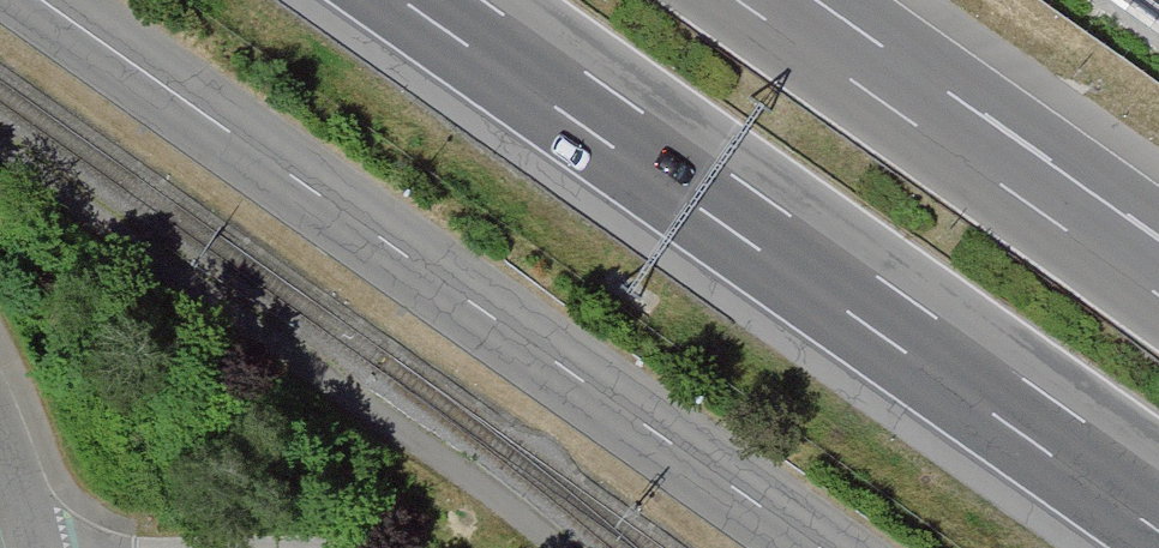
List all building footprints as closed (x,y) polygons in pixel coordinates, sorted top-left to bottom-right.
[(1158,28),(1158,0),(1121,0),(1158,28)]
